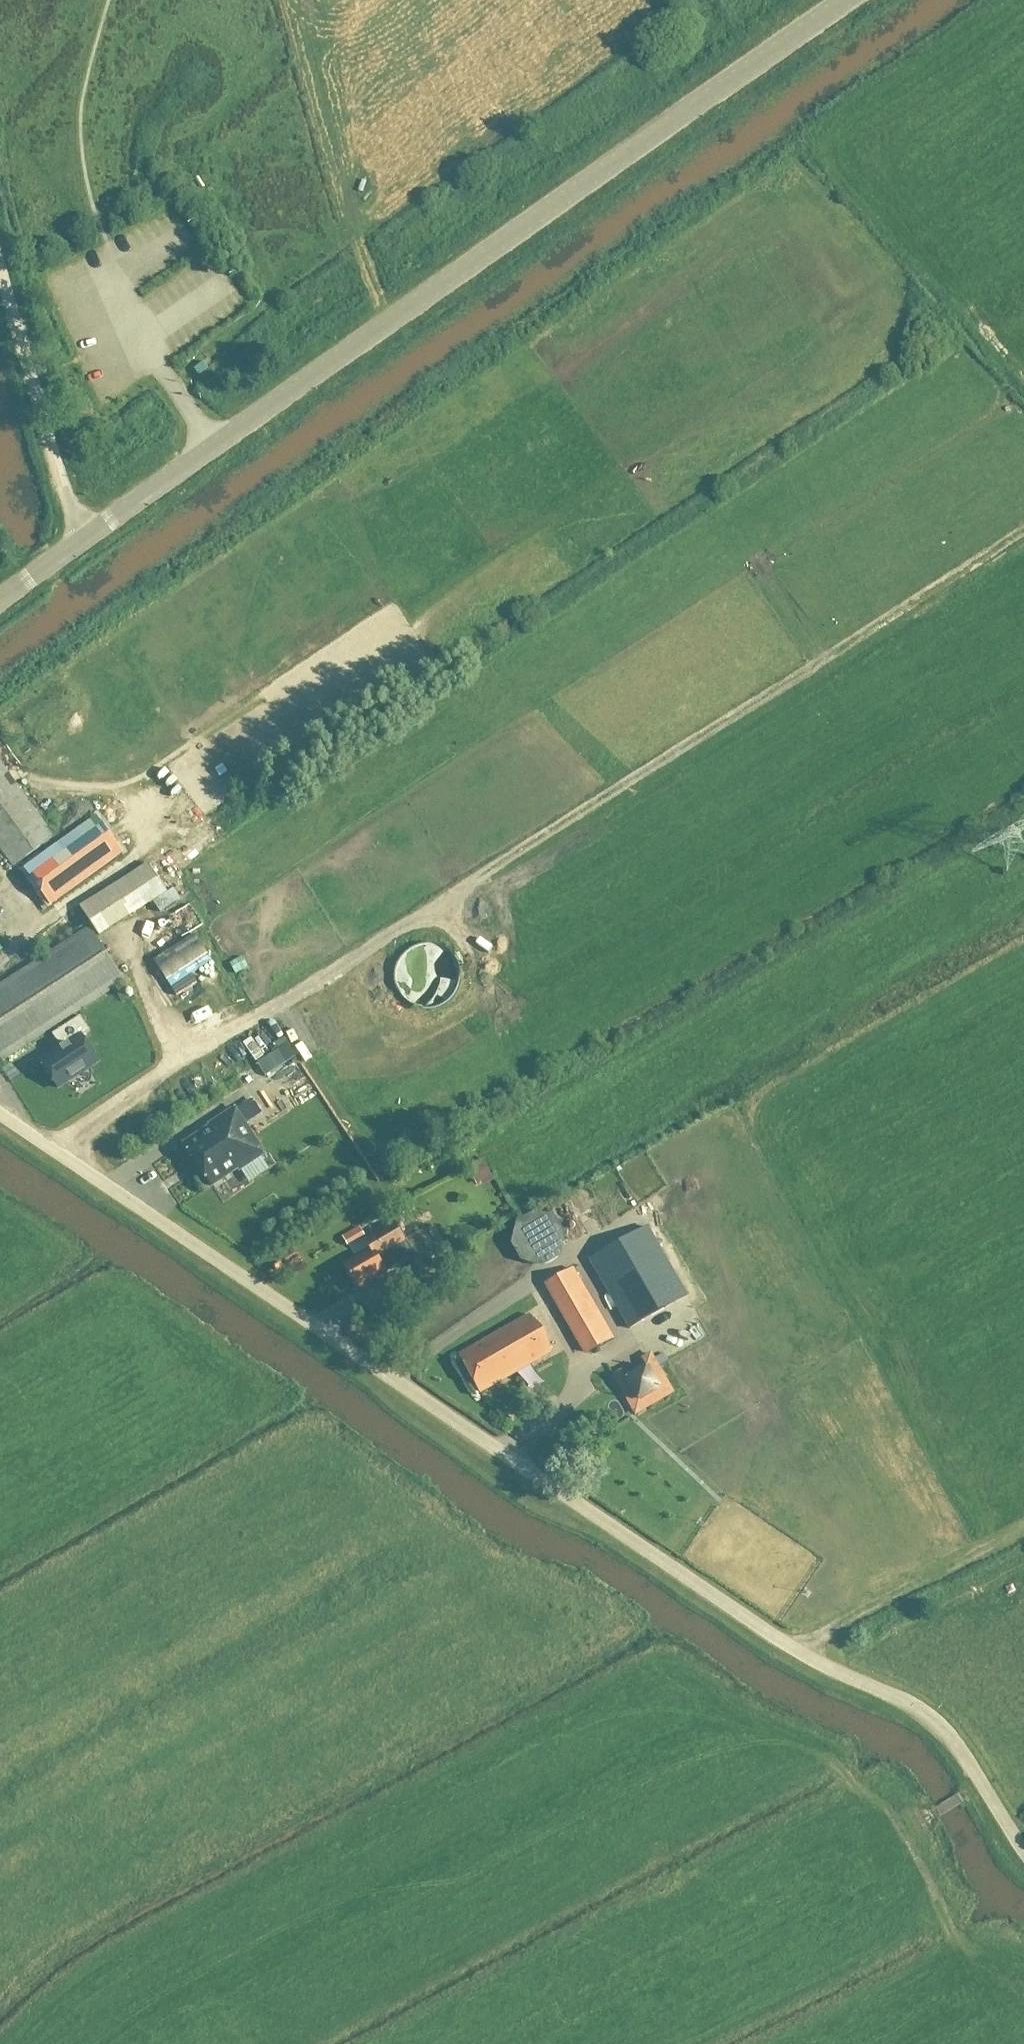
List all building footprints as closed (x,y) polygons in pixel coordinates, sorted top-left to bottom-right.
[(54,838),(0,764),(0,850),(13,868),(54,838)] [(74,837),(6,889),(32,922),(100,871),(74,837)] [(168,895),(149,864),(79,908),(99,938),(153,904),(160,914),(180,901),(173,891),(168,895)] [(172,931),(189,926),(186,916),(169,921),(172,931)] [(124,983),(89,929),(0,986),(0,1063),(124,983)] [(176,998),(196,985),(190,977),(211,963),(193,936),(153,962),(176,998)] [(396,976),(396,980),(396,985),(397,989),(400,996),(402,1000),(407,1005),(411,1007),(418,1011),(422,1011),(430,1011),(434,1011),(441,1007),(444,1005),(450,999),(452,996),(455,989),(456,985),(456,976),(455,972),(452,964),(450,961),(444,955),(441,953),(434,950),(430,949),(422,949),(418,950),(411,953),(407,955),(402,961),(400,965),(397,972),(396,976)] [(98,1064),(81,1038),(89,1033),(80,1018),(58,1032),(67,1046),(61,1050),(40,1063),(58,1090),(98,1064)] [(234,1110),(243,1123),(258,1113),(249,1100),(234,1110)] [(237,1172),(264,1155),(234,1110),(209,1127),(210,1128),(183,1146),(211,1188),(236,1171),(237,1172)] [(482,1162),(467,1171),(476,1186),(479,1184),(482,1188),(493,1181),(482,1162)] [(575,1250),(618,1226),(608,1208),(565,1232),(575,1250)] [(537,1265),(540,1265),(544,1265),(548,1263),(552,1261),(556,1259),(559,1255),(561,1252),(563,1248),(564,1244),(564,1240),(564,1236),(563,1232),(561,1228),(559,1224),(556,1221),(552,1218),(548,1216),(544,1215),(540,1214),(537,1214),(533,1215),(529,1216),(525,1218),(521,1221),(518,1224),(516,1228),(514,1232),(513,1236),(513,1240),(513,1244),(514,1248),(516,1252),(518,1255),(521,1259),(525,1261),(529,1263),(533,1265),(537,1265)] [(371,1251),(345,1266),(358,1289),(410,1258),(419,1272),(441,1259),(424,1231),(405,1242),(394,1223),(364,1240),(371,1251)] [(687,1299),(647,1228),(589,1261),(630,1331),(687,1299)] [(615,1339),(575,1269),(547,1285),(588,1355),(615,1339)] [(479,1394),(548,1355),(528,1318),(458,1358),(479,1394)] [(643,1358),(661,1389),(640,1401),(622,1370),(613,1376),(636,1415),(674,1393),(651,1353),(643,1358)]
